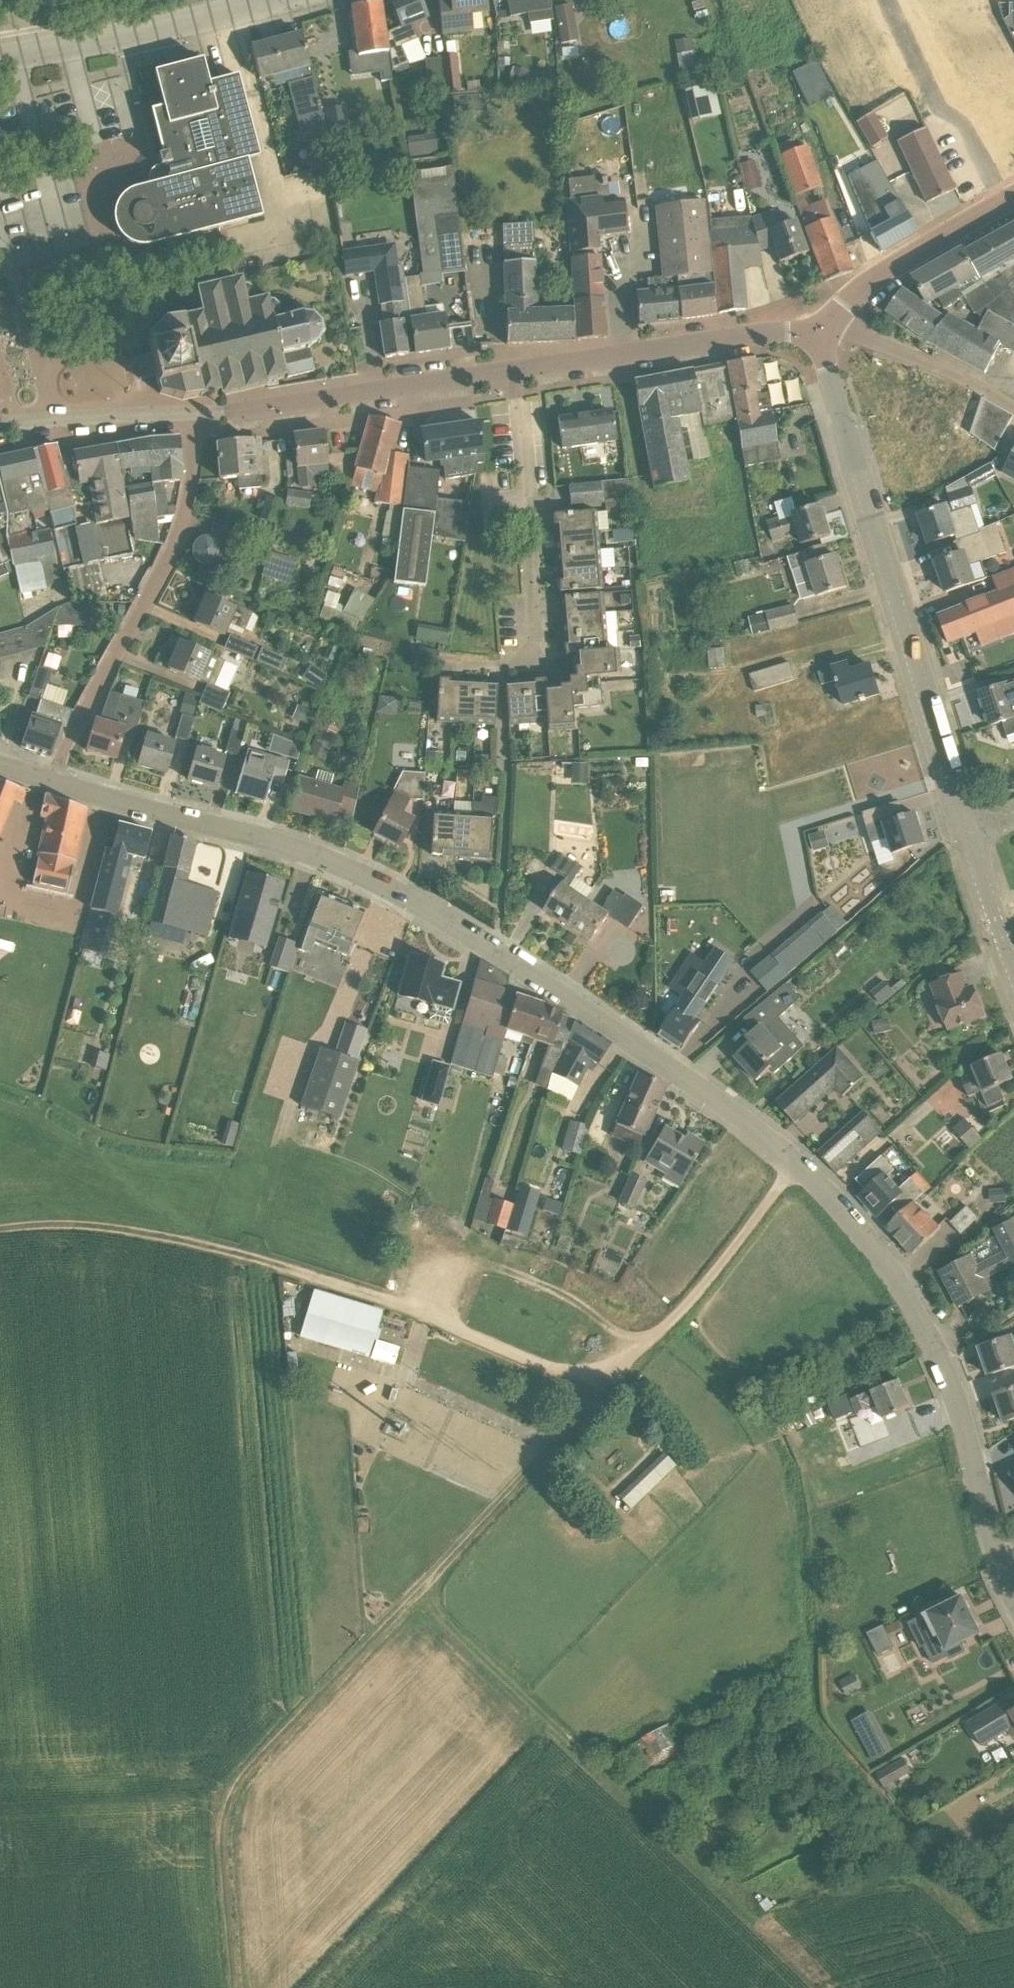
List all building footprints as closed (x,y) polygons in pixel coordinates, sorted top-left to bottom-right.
[(401,27),(387,32),(393,70),(409,64),(401,45),(418,38),(412,24),(427,18),(420,0),(390,0),(401,27)] [(486,0),(452,0),(452,6),(440,8),(439,0),(443,34),(474,30),(472,16),(488,14),(486,0)] [(511,17),(528,13),(530,23),(554,19),(552,0),(508,0),(511,17)] [(381,2),(352,6),(358,55),(378,53),(382,82),(393,80),(389,58),(386,38),(381,2)] [(555,7),(561,44),(577,41),(571,5),(555,7)] [(302,34),(252,47),(257,66),(260,79),(300,69),(310,66),(302,34)] [(677,54),(695,51),(692,38),(675,41),(677,54)] [(456,42),(446,43),(451,91),(461,90),(456,42)] [(695,51),(677,54),(680,74),(698,71),(695,51)] [(861,87),(839,97),(854,122),(882,106),(874,89),(897,78),(886,54),(853,70),(861,87)] [(445,90),(445,88),(441,58),(429,60),(426,60),(429,90),(429,91),(445,90)] [(147,247),(149,246),(263,217),(248,160),(260,157),(237,71),(208,77),(203,60),(155,72),(164,108),(153,111),(164,154),(159,156),(161,165),(158,166),(155,167),(154,168),(153,169),(152,170),(151,172),(150,174),(149,176),(149,177),(149,179),(149,180),(149,182),(150,183),(150,185),(136,188),(133,189),(131,190),(127,192),(125,194),(124,195),(122,197),(121,198),(118,202),(117,204),(116,206),(116,208),(115,210),(115,212),(114,214),(114,217),(114,219),(115,221),(115,223),(116,225),(116,227),(117,229),(118,231),(120,235),(122,237),(125,240),(128,242),(130,243),(134,245),(136,246),(138,246),(143,247),(147,247)] [(793,73),(806,101),(830,89),(817,61),(793,73)] [(300,69),(303,80),(288,84),(303,142),(329,136),(310,66),(300,69)] [(513,67),(509,83),(525,87),(529,71),(513,67)] [(699,87),(684,91),(691,121),(706,117),(705,115),(720,111),(715,88),(700,91),(699,87)] [(1005,108),(1013,112),(1013,91),(1012,90),(1005,108)] [(914,106),(905,93),(883,107),(892,120),(914,106)] [(486,94),(452,96),(455,118),(488,116),(486,94)] [(344,105),(325,109),(332,139),(350,135),(344,105)] [(872,147),(888,138),(872,112),(870,113),(857,121),(872,147)] [(1010,133),(997,127),(994,135),(1007,141),(1010,133)] [(955,191),(925,128),(897,141),(928,203),(955,191)] [(440,155),(437,135),(422,136),(424,157),(440,155)] [(807,146),(780,156),(826,281),(853,271),(807,146)] [(754,159),(740,163),(747,191),(762,187),(754,159)] [(881,252),(917,233),(877,163),(848,177),(872,232),(870,233),(881,252)] [(453,166),(410,172),(424,273),(421,273),(421,275),(407,277),(413,329),(416,354),(449,349),(445,314),(444,305),(426,307),(424,285),(444,283),(443,275),(465,272),(453,166)] [(610,202),(607,176),(567,181),(569,199),(567,200),(573,253),(600,250),(599,236),(628,232),(625,201),(610,202)] [(703,201),(658,206),(664,278),(664,279),(676,277),(711,273),(703,201)] [(751,220),(753,226),(759,250),(760,250),(759,245),(772,240),(780,262),(807,253),(796,221),(780,227),(774,211),(751,220)] [(763,265),(759,250),(753,226),(737,228),(736,218),(710,220),(711,235),(713,235),(715,249),(714,250),(719,313),(746,310),(746,308),(745,308),(743,279),(743,278),(742,278),(742,267),(763,265)] [(505,243),(535,242),(534,221),(504,223),(505,243)] [(1010,292),(1013,297),(1013,225),(1002,232),(987,241),(983,243),(965,253),(996,301),(1010,292)] [(407,277),(406,278),(404,265),(399,266),(396,243),(343,251),(347,275),(375,271),(380,305),(381,305),(384,323),(381,323),(385,358),(408,355),(404,330),(413,329),(407,277)] [(536,262),(535,243),(503,244),(507,344),(575,342),(573,310),(537,311),(536,262)] [(965,253),(963,249),(939,263),(960,301),(965,299),(975,315),(977,314),(983,318),(990,311),(1013,323),(1013,297),(1010,292),(996,301),(965,253)] [(600,255),(572,257),(572,258),(577,340),(606,338),(604,298),(603,299),(600,255)] [(939,263),(914,277),(930,304),(936,303),(940,309),(943,308),(945,310),(960,301),(939,263)] [(712,274),(711,274),(711,273),(676,277),(680,320),(716,315),(712,274)] [(647,279),(649,293),(637,294),(639,324),(680,320),(676,277),(664,279),(664,278),(647,279)] [(323,333),(325,333),(324,330),(323,330),(321,321),(323,321),(322,319),(319,320),(314,314),(315,312),(312,312),(311,314),(302,313),(301,311),(298,312),(299,314),(274,320),(273,316),(275,316),(276,315),(278,314),(278,313),(279,312),(280,311),(280,310),(280,308),(280,307),(280,306),(280,305),(279,304),(279,303),(278,302),(277,301),(276,300),(275,300),(274,299),(271,299),(269,299),(269,298),(249,302),(251,301),(252,301),(253,299),(254,298),(254,297),(254,295),(255,294),(254,293),(254,292),(254,291),(253,290),(253,289),(252,288),(251,287),(249,286),(248,285),(247,285),(244,285),(243,285),(241,279),(239,279),(197,289),(198,295),(188,297),(193,315),(182,318),(182,319),(165,323),(148,339),(152,356),(138,359),(143,379),(157,376),(161,393),(183,400),(200,396),(200,397),(221,392),(222,396),(266,386),(266,381),(278,378),(284,377),(288,379),(289,377),(314,371),(308,347),(318,342),(320,344),(321,341),(319,340),(323,333)] [(990,311),(983,318),(985,320),(978,331),(950,315),(946,320),(904,288),(887,312),(912,330),(912,331),(913,332),(914,331),(928,342),(929,343),(930,342),(986,373),(1002,344),(1013,351),(1013,323),(990,311)] [(737,423),(742,449),(777,442),(761,359),(755,360),(755,358),(726,363),(726,364),(737,423)] [(726,364),(693,371),(704,430),(737,423),(726,364)] [(693,371),(692,370),(634,381),(654,487),(689,481),(686,462),(710,457),(704,430),(693,371)] [(280,386),(278,378),(266,381),(266,386),(267,389),(280,386)] [(620,406),(616,384),(603,386),(607,411),(558,418),(563,449),(616,441),(615,436),(624,434),(620,406)] [(987,444),(994,450),(1013,417),(1013,415),(983,398),(971,433),(987,444)] [(479,421),(478,421),(476,408),(425,416),(427,430),(425,430),(423,434),(425,450),(427,464),(440,462),(441,467),(445,466),(446,480),(475,475),(477,464),(485,463),(479,421)] [(409,456),(391,455),(400,423),(370,416),(352,487),(378,493),(376,502),(402,508),(409,456)] [(324,431),(294,435),(298,468),(299,468),(301,487),(314,486),(313,476),(329,474),(324,431)] [(183,467),(180,437),(149,439),(115,445),(130,517),(134,534),(160,539),(157,518),(167,516),(163,483),(181,482),(183,467)] [(267,456),(262,457),(261,440),(252,441),(252,440),(218,443),(221,479),(238,477),(239,490),(262,487),(261,475),(269,475),(267,456)] [(278,453),(286,452),(285,441),(283,441),(283,440),(277,440),(277,442),(278,453)] [(777,442),(742,449),(745,467),(781,460),(777,442)] [(57,445),(33,450),(33,451),(48,508),(47,508),(48,512),(54,530),(55,530),(77,525),(72,507),(84,504),(71,453),(60,456),(57,445)] [(74,453),(71,453),(84,504),(93,502),(97,524),(125,518),(130,517),(115,445),(74,453)] [(963,450),(941,463),(950,480),(973,468),(963,450)] [(0,458),(0,474),(10,516),(8,516),(8,540),(12,561),(13,566),(15,566),(21,595),(47,589),(46,587),(61,583),(59,573),(51,534),(50,530),(48,530),(45,531),(45,532),(37,534),(34,520),(46,517),(45,513),(48,512),(47,508),(48,508),(33,451),(9,456),(0,458)] [(1003,473),(1013,479),(1013,453),(1003,473)] [(957,541),(985,528),(978,504),(973,490),(999,476),(992,463),(948,487),(953,505),(948,507),(947,505),(920,515),(930,543),(955,535),(957,541)] [(471,503),(437,497),(440,469),(408,468),(401,531),(395,583),(426,587),(432,536),(465,542),(471,503)] [(603,479),(604,500),(629,499),(628,478),(603,479)] [(602,483),(569,486),(571,505),(603,503),(602,483)] [(8,516),(7,516),(0,485),(0,578),(9,574),(4,564),(12,561),(8,540),(8,516)] [(310,495),(289,491),(287,505),(308,508),(310,495)] [(281,500),(268,497),(262,518),(276,521),(281,500)] [(822,506),(798,514),(793,497),(776,503),(780,518),(768,522),(774,541),(786,538),(785,534),(799,529),(804,544),(831,536),(822,506)] [(629,501),(605,503),(606,512),(630,510),(629,501)] [(68,568),(69,568),(78,566),(99,560),(125,554),(132,552),(133,552),(125,518),(97,524),(93,502),(84,504),(72,507),(77,525),(55,530),(63,569),(68,568)] [(557,514),(554,514),(555,534),(599,530),(597,511),(593,511),(557,514)] [(214,524),(210,537),(208,536),(205,536),(202,537),(200,538),(197,540),(196,541),(195,543),(195,544),(194,545),(193,547),(193,548),(193,550),(193,551),(193,553),(193,554),(194,556),(194,557),(195,558),(196,560),(197,561),(199,563),(202,564),(198,577),(202,578),(204,578),(208,578),(210,578),(214,577),(216,577),(220,575),(222,574),(225,572),(228,569),(230,567),(231,565),(232,564),(233,562),(233,560),(234,558),(235,556),(235,554),(235,552),(235,549),(235,547),(234,545),(234,543),(233,541),(233,539),(232,537),(231,536),(229,534),(228,532),(227,531),(225,529),(222,527),(220,526),(218,525),(214,524)] [(1006,551),(997,524),(986,529),(985,528),(957,541),(958,541),(955,542),(955,543),(960,541),(964,553),(937,563),(947,592),(988,576),(982,560),(1006,551)] [(634,528),(618,529),(619,545),(636,544),(634,528)] [(599,530),(555,534),(557,553),(600,549),(599,530)] [(837,556),(828,559),(824,546),(789,557),(803,601),(847,587),(837,556)] [(559,573),(602,569),(600,549),(557,553),(559,573)] [(296,564),(270,556),(263,577),(290,585),(296,564)] [(331,575),(343,578),(346,569),(334,565),(331,575)] [(940,615),(951,643),(1013,618),(1013,568),(993,577),(998,591),(940,615)] [(602,569),(559,573),(560,592),(603,588),(602,569)] [(511,682),(506,683),(509,725),(547,722),(548,732),(574,730),(572,709),(603,706),(601,677),(620,675),(618,650),(608,651),(604,651),(602,632),(619,631),(617,612),(605,613),(604,593),(599,594),(561,597),(565,656),(574,655),(576,678),(569,679),(569,686),(546,688),(545,679),(540,680),(511,682)] [(632,604),(631,593),(621,594),(622,605),(632,604)] [(253,612),(237,606),(236,608),(206,596),(195,622),(224,635),(229,624),(245,630),(253,612)] [(336,603),(337,600),(327,596),(319,619),(358,633),(365,614),(336,603)] [(84,602),(72,602),(59,607),(54,624),(91,624),(91,602),(84,602)] [(795,606),(767,613),(750,617),(755,635),(799,623),(795,606)] [(46,645),(59,607),(28,626),(0,634),(0,658),(46,645)] [(256,653),(259,648),(231,636),(225,649),(253,661),(253,659),(256,653)] [(641,647),(640,636),(630,637),(631,648),(641,647)] [(225,661),(210,654),(180,642),(169,668),(198,681),(199,680),(208,684),(200,703),(221,713),(230,693),(215,686),(225,661)] [(262,648),(257,661),(282,672),(288,659),(262,648)] [(440,651),(420,648),(418,658),(437,662),(440,651)] [(725,648),(709,649),(711,668),(727,667),(725,648)] [(350,675),(356,661),(346,656),(340,671),(350,675)] [(382,669),(364,661),(354,683),(372,691),(382,669)] [(791,662),(750,674),(756,692),(796,679),(791,662)] [(853,676),(849,664),(819,672),(823,685),(837,680),(838,684),(839,683),(845,705),(861,700),(862,701),(867,700),(867,698),(880,694),(871,666),(870,666),(871,670),(853,676)] [(303,678),(311,684),(318,688),(327,675),(320,670),(312,665),(303,678)] [(39,667),(29,696),(40,699),(42,700),(52,671),(39,667)] [(459,680),(439,679),(437,722),(457,723),(459,680)] [(459,680),(457,723),(476,724),(478,681),(459,680)] [(478,681),(476,724),(496,725),(498,682),(478,681)] [(981,693),(992,725),(1003,722),(1008,737),(1013,735),(1013,683),(981,693)] [(145,703),(129,698),(110,692),(100,721),(96,720),(87,751),(116,759),(124,733),(135,736),(145,703)] [(181,713),(194,717),(199,698),(186,694),(181,713)] [(379,696),(378,711),(396,712),(397,697),(379,696)] [(61,725),(67,727),(72,711),(60,707),(61,706),(56,704),(42,700),(40,699),(35,716),(33,715),(21,747),(50,757),(61,725)] [(293,719),(304,723),(310,726),(316,712),(309,709),(299,705),(293,719)] [(195,718),(193,718),(182,715),(176,738),(188,741),(195,718)] [(245,733),(243,732),(245,723),(236,720),(233,729),(226,752),(238,756),(245,733)] [(325,760),(339,728),(324,722),(310,753),(325,760)] [(175,743),(147,735),(138,766),(166,774),(175,743)] [(302,746),(293,742),(289,757),(298,760),(302,746)] [(225,757),(197,749),(188,780),(216,788),(225,757)] [(290,762),(248,750),(235,794),(266,802),(272,780),(284,784),(290,762)] [(428,752),(427,763),(443,764),(443,763),(448,763),(449,755),(444,755),(444,753),(428,752)] [(466,762),(466,752),(456,752),(456,762),(466,762)] [(488,768),(489,756),(475,755),(474,767),(488,768)] [(649,758),(637,758),(637,767),(649,767),(649,758)] [(571,763),(570,783),(587,784),(588,764),(571,763)] [(362,788),(347,783),(344,792),(330,788),(334,775),(319,771),(315,784),(299,779),(290,810),(335,822),(337,814),(353,819),(362,788)] [(413,820),(402,814),(409,800),(424,800),(425,779),(425,777),(425,773),(403,772),(393,792),(396,793),(384,816),(374,833),(399,847),(413,820)] [(501,777),(491,776),(490,785),(491,785),(490,788),(498,788),(498,785),(500,785),(501,777)] [(0,780),(0,833),(19,786),(0,780)] [(87,809),(45,795),(40,816),(48,819),(38,859),(31,884),(67,894),(87,809)] [(493,817),(496,817),(497,798),(482,797),(482,803),(473,803),(473,804),(473,815),(470,857),(490,859),(493,817)] [(925,843),(916,814),(906,817),(906,816),(893,820),(889,805),(863,812),(864,814),(873,843),(881,866),(896,861),(893,853),(925,843)] [(454,813),(434,812),(431,855),(451,856),(454,813)] [(473,815),(454,813),(451,856),(470,857),(473,815)] [(91,909),(81,948),(106,955),(125,885),(129,866),(135,868),(141,870),(151,832),(120,824),(113,850),(107,848),(104,860),(92,910),(91,909)] [(814,851),(830,847),(826,831),(810,836),(814,851)] [(218,892),(185,884),(196,842),(173,836),(133,993),(152,998),(162,1000),(180,929),(207,936),(218,892)] [(577,877),(583,869),(562,855),(553,869),(567,878),(546,910),(569,926),(594,889),(577,877)] [(234,926),(236,927),(268,936),(264,949),(265,949),(284,884),(284,883),(248,873),(229,939),(230,939),(234,926)] [(604,910),(587,899),(569,926),(592,941),(609,916),(629,929),(645,906),(628,894),(625,897),(616,891),(604,910)] [(308,927),(301,950),(310,954),(315,942),(352,958),(357,946),(352,944),(365,912),(322,894),(309,927),(308,927)] [(811,924),(827,943),(840,932),(837,929),(823,913),(811,924)] [(289,972),(298,944),(281,938),(272,967),(289,972)] [(358,946),(351,965),(368,970),(374,951),(358,946)] [(736,961),(716,948),(675,1008),(677,1009),(660,1034),(683,1050),(702,1022),(697,1018),(736,961)] [(428,962),(428,959),(413,955),(413,958),(410,957),(399,995),(432,1004),(428,1019),(448,1025),(453,1010),(460,984),(441,978),(444,967),(443,966),(437,965),(428,962)] [(770,990),(790,974),(773,955),(754,971),(770,990)] [(503,998),(505,992),(510,976),(481,959),(451,1064),(475,1072),(498,997),(503,998)] [(977,995),(971,997),(962,974),(931,986),(948,1030),(985,1016),(977,995)] [(801,998),(788,983),(745,1019),(755,1030),(751,1035),(755,1039),(751,1043),(736,1057),(758,1081),(771,1069),(776,1074),(794,1057),(785,1047),(797,1036),(780,1018),(801,998)] [(896,993),(887,983),(877,992),(885,1002),(896,993)] [(505,992),(503,998),(498,997),(475,1072),(493,1078),(494,1074),(499,1056),(505,1038),(521,1044),(522,1042),(531,1046),(533,1040),(544,1005),(505,992)] [(546,1056),(541,1070),(554,1074),(575,1021),(562,1015),(563,1011),(544,1005),(533,1040),(550,1046),(546,1056)] [(876,1034),(893,1031),(890,1018),(873,1021),(876,1034)] [(359,1056),(369,1028),(346,1020),(337,1048),(359,1056)] [(587,1069),(592,1072),(611,1044),(575,1021),(554,1074),(578,1087),(587,1069)] [(866,1078),(865,1077),(839,1047),(776,1102),(795,1124),(835,1087),(844,1098),(866,1078)] [(360,1061),(320,1048),(301,1105),(340,1119),(360,1061)] [(111,1054),(99,1051),(95,1068),(106,1071),(111,1054)] [(1002,1054),(974,1066),(980,1080),(965,1087),(970,1097),(984,1091),(985,1093),(1013,1080),(1002,1054)] [(449,1067),(434,1062),(423,1101),(438,1105),(449,1067)] [(639,1148),(667,1086),(640,1073),(612,1136),(639,1148)] [(506,1087),(515,1089),(518,1079),(509,1076),(506,1087)] [(163,1107),(162,1114),(170,1116),(171,1109),(163,1107)] [(967,1119),(954,1130),(970,1148),(983,1137),(967,1119)] [(590,1126),(571,1121),(563,1150),(582,1155),(590,1126)] [(226,1144),(234,1147),(241,1125),(232,1122),(226,1144)] [(870,1143),(855,1126),(821,1156),(823,1159),(837,1173),(863,1150),(870,1143)] [(704,1144),(688,1134),(685,1140),(665,1128),(647,1159),(684,1180),(686,1177),(697,1158),(696,1157),(704,1144)] [(891,1207),(900,1216),(915,1202),(915,1203),(926,1193),(912,1178),(899,1190),(888,1178),(895,1171),(882,1157),(856,1181),(866,1191),(859,1198),(879,1219),(891,1207)] [(647,1181),(632,1174),(620,1201),(635,1207),(647,1181)] [(520,1186),(514,1205),(506,1229),(522,1234),(526,1235),(540,1192),(520,1186)] [(1006,1189),(993,1189),(994,1203),(1007,1202),(1006,1189)] [(543,1210),(558,1215),(562,1204),(548,1198),(543,1210)] [(487,1223),(505,1229),(514,1205),(495,1199),(487,1223)] [(888,1228),(913,1255),(940,1229),(915,1203),(915,1202),(888,1228)] [(979,1218),(968,1206),(951,1223),(962,1234),(979,1218)] [(995,1229),(1006,1251),(986,1261),(993,1275),(1008,1267),(1013,1272),(1004,1284),(1013,1293),(1013,1223),(1013,1220),(995,1229)] [(571,1240),(561,1236),(556,1248),(567,1252),(571,1240)] [(997,1239),(974,1253),(979,1263),(1003,1248),(997,1239)] [(978,1266),(972,1255),(940,1271),(958,1307),(990,1290),(984,1279),(993,1275),(986,1261),(978,1266)] [(380,1332),(376,1331),(382,1312),(315,1291),(301,1337),(368,1358),(373,1343),(376,1344),(380,1332)] [(985,1329),(978,1334),(981,1340),(989,1335),(985,1329)] [(980,1348),(989,1376),(1013,1367),(1013,1341),(1013,1337),(980,1348)] [(900,1380),(872,1391),(873,1392),(865,1395),(865,1394),(853,1399),(860,1417),(872,1412),(870,1406),(877,1403),(884,1419),(911,1408),(900,1380)] [(996,1395),(1005,1423),(1013,1419),(1013,1389),(996,1395)] [(847,1395),(828,1403),(836,1422),(855,1414),(847,1395)] [(812,1412),(803,1416),(809,1428),(818,1423),(812,1412)] [(826,1464),(857,1452),(853,1442),(823,1454),(826,1464)] [(668,1476),(654,1460),(618,1493),(632,1509),(668,1476)] [(925,1616),(910,1623),(922,1647),(924,1646),(933,1664),(949,1656),(951,1660),(966,1652),(962,1643),(981,1633),(979,1630),(979,1624),(974,1620),(970,1610),(971,1607),(968,1602),(965,1601),(963,1597),(925,1615),(925,1616)] [(868,1633),(879,1654),(895,1646),(884,1625),(868,1633)] [(1013,1710),(1007,1700),(969,1724),(983,1746),(1011,1730),(1013,1735),(1013,1710)] [(889,1752),(879,1732),(864,1740),(874,1760),(889,1752)] [(904,1759),(876,1773),(883,1786),(911,1771),(904,1759)]
